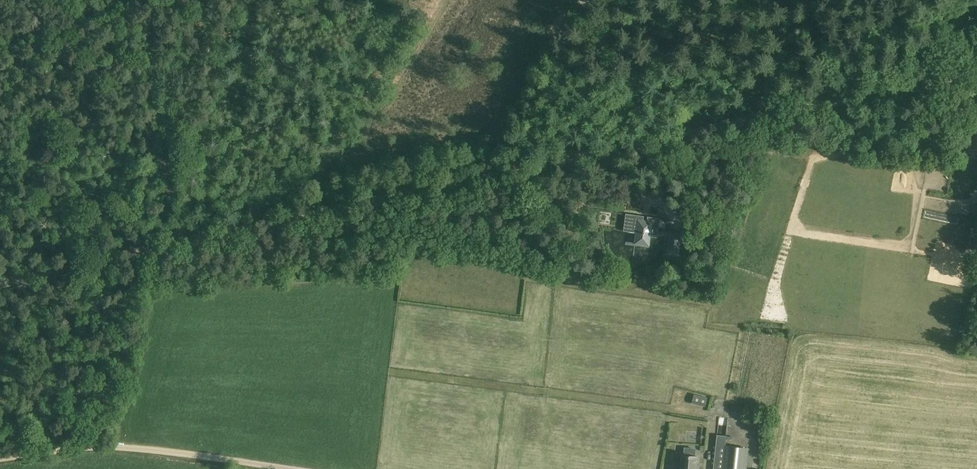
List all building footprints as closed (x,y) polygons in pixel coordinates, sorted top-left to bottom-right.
[(658,236),(660,219),(648,217),(647,222),(643,221),(644,216),(632,215),(629,232),(636,233),(635,244),(649,246),(650,235),(658,236)] [(682,233),(670,232),(667,254),(679,255),(682,233)] [(690,400),(702,403),(705,394),(692,391),(690,400)] [(723,468),(744,468),(746,448),(725,446),(723,468)] [(698,456),(696,456),(696,448),(684,447),(683,454),(681,454),(680,467),(676,466),(676,468),(697,468),(698,456)]
